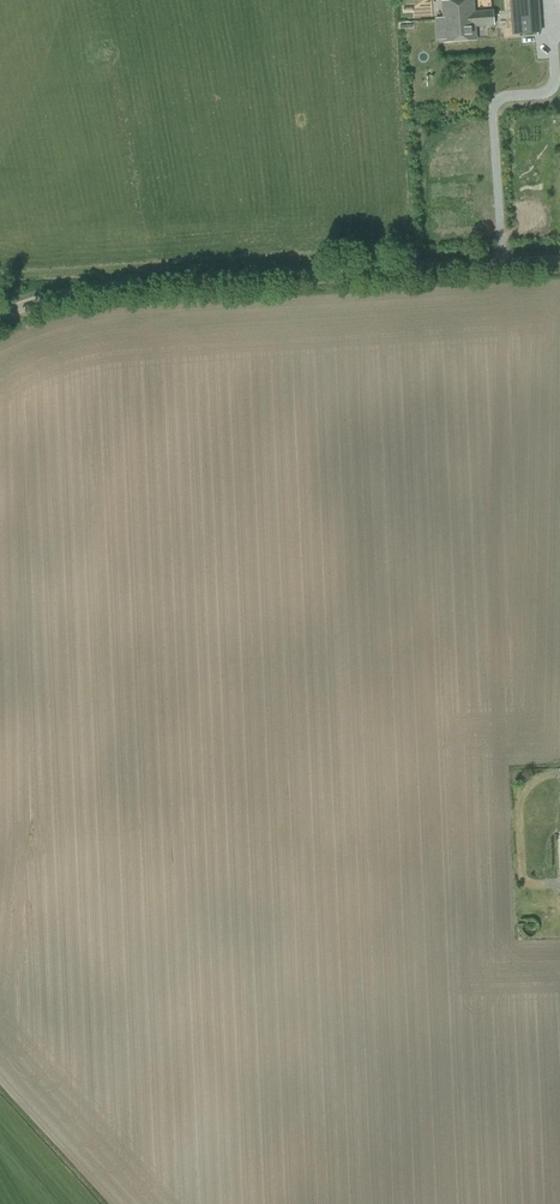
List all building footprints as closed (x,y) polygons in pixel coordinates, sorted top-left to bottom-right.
[(473,0),(457,0),(443,1),(446,42),(476,40),(475,25),(493,24),(492,11),(474,13),(473,0)] [(538,0),(511,0),(513,35),(540,33),(538,0)]
